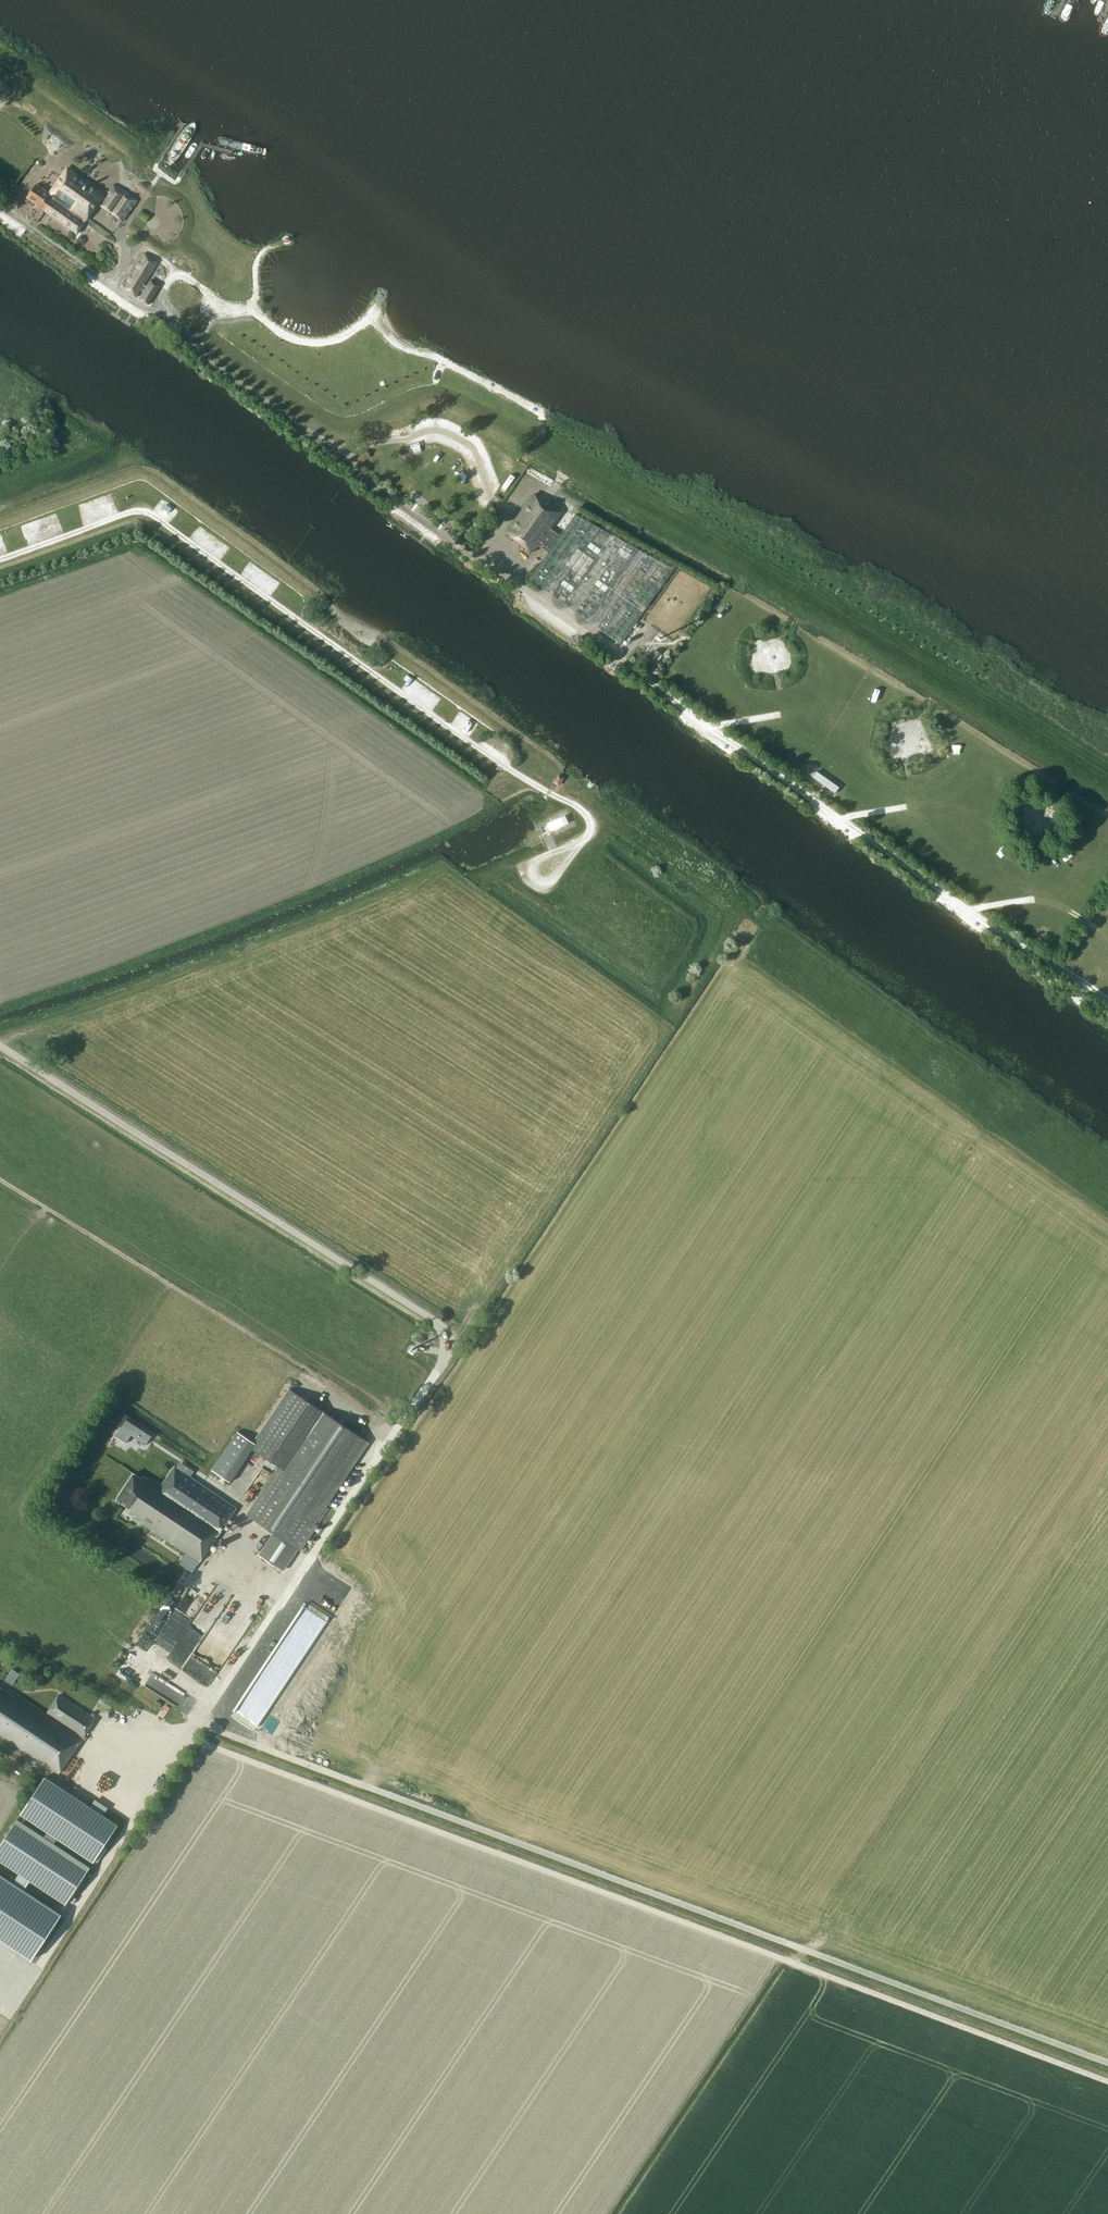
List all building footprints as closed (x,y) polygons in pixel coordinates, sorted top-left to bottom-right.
[(77,233),(105,194),(68,168),(50,194),(36,184),(27,198),(28,198),(26,201),(33,206),(35,203),(77,233)] [(115,183),(100,206),(125,222),(140,199),(115,183)] [(160,263),(145,253),(122,288),(137,298),(142,291),(144,292),(139,299),(149,306),(163,285),(153,279),(147,288),(145,287),(160,263)] [(367,450),(355,455),(360,464),(371,458),(367,450)] [(562,513),(534,493),(506,533),(509,535),(508,537),(533,554),(538,546),(548,553),(529,579),(621,643),(674,567),(604,530),(575,515),(560,535),(551,529),(562,513)] [(653,665),(661,654),(655,650),(648,660),(653,665)] [(559,774),(553,782),(558,786),(564,778),(559,774)] [(558,828),(566,824),(563,817),(555,820),(558,828)] [(278,1466),(246,1515),(275,1534),(260,1556),(284,1572),(288,1566),(299,1550),(301,1551),(318,1525),(316,1523),(370,1442),(289,1388),(253,1442),(249,1447),(252,1449),(278,1466)] [(237,1432),(228,1446),(246,1459),(252,1449),(249,1447),(253,1442),(237,1432)] [(141,1523),(200,1562),(236,1507),(174,1466),(161,1485),(150,1477),(148,1479),(143,1476),(141,1478),(134,1473),(116,1500),(129,1508),(128,1511),(134,1515),(133,1516),(142,1522),(141,1523)] [(177,1608),(153,1647),(186,1667),(218,1615),(203,1606),(195,1619),(177,1608)] [(7,1679),(16,1683),(21,1672),(13,1668),(7,1679)] [(95,1719),(59,1695),(47,1714),(10,1688),(9,1690),(3,1686),(3,1687),(0,1686),(0,1734),(59,1774),(95,1719)] [(45,1776),(20,1814),(48,1832),(45,1837),(17,1818),(0,1844),(0,1861),(19,1873),(14,1882),(0,1873),(0,1940),(29,1959),(60,1913),(24,1889),(30,1880),(66,1904),(90,1867),(54,1843),(57,1838),(93,1862),(118,1824),(45,1776)]
